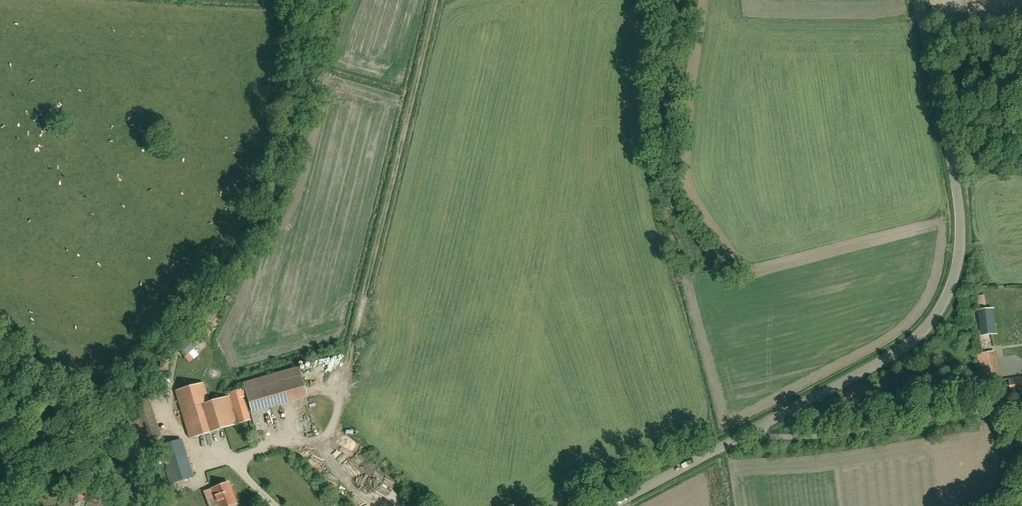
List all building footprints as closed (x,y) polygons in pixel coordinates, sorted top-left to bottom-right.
[(976,295),(978,308),(986,307),(983,294),(976,295)] [(986,309),(979,310),(981,331),(994,329),(992,309),(986,309)] [(192,348),(197,344),(183,330),(170,342),(189,362),(197,354),(192,348)] [(983,382),(1000,380),(996,351),(979,354),(983,382)] [(299,367),(243,383),(244,389),(247,397),(248,403),(304,387),(299,367)] [(1000,380),(1001,388),(1010,387),(1011,394),(1021,393),(1021,378),(1009,380),(1009,379),(1000,380)] [(203,383),(176,391),(190,438),(250,420),(248,414),(244,398),(247,397),(244,389),(229,394),(229,396),(209,403),(203,383)] [(147,397),(138,400),(149,438),(158,435),(147,397)] [(161,446),(173,483),(192,477),(181,440),(161,446)] [(72,480),(70,497),(99,502),(101,484),(72,480)] [(203,492),(207,501),(216,498),(219,505),(229,505),(236,504),(228,483),(212,489),(203,492)]
